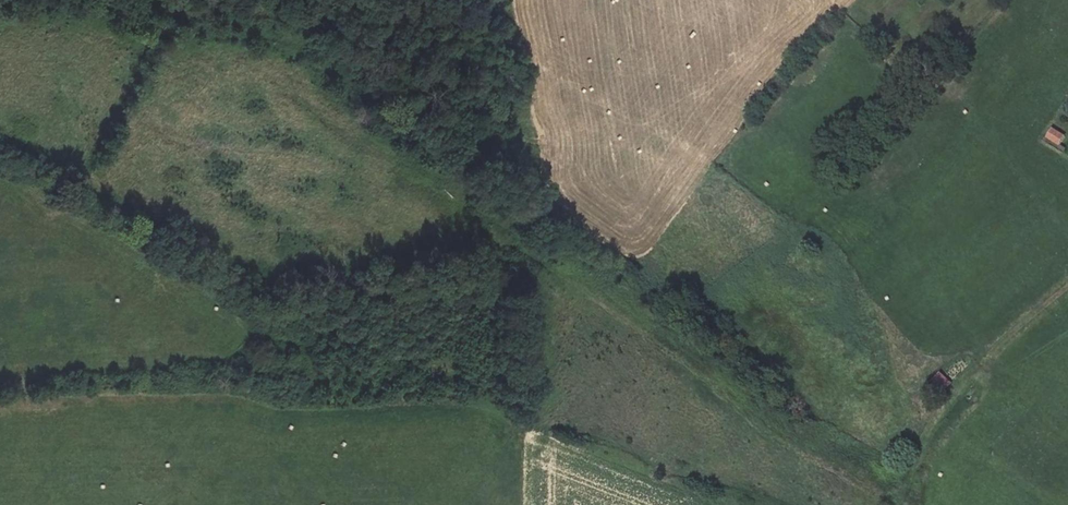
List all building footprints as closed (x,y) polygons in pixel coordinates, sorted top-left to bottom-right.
[(1045,136),(1058,145),(1065,134),(1052,125),(1045,136)] [(923,335),(936,329),(930,316),(917,322),(923,335)] [(944,390),(951,380),(940,372),(933,381),(944,390)]
